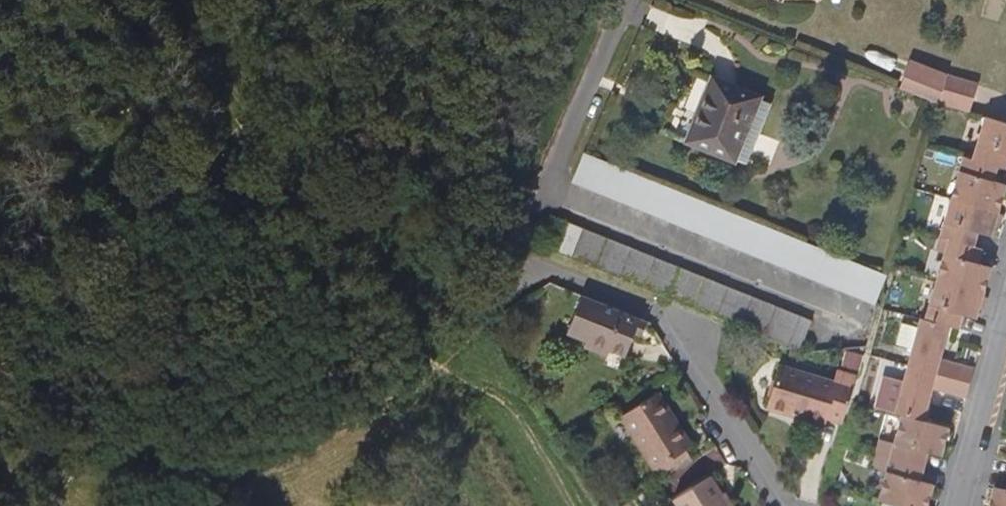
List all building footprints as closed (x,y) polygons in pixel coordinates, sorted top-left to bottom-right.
[(909,60),(903,76),(940,92),(945,75),(909,60)] [(978,84),(945,75),(940,92),(937,103),(969,112),(978,84)] [(903,76),(897,87),(937,103),(940,92),(903,76)] [(688,139),(732,157),(758,97),(712,78),(688,139)] [(747,163),(772,103),(758,97),(732,157),(747,163)] [(971,161),(996,169),(1005,170),(1005,167),(1005,124),(985,117),(971,161)] [(584,156),(572,185),(874,304),(885,275),(584,156)] [(964,159),(951,201),(996,214),(1005,184),(992,181),(996,169),(971,161),(964,159)] [(951,201),(940,238),(948,241),(973,247),(977,234),(989,238),(996,214),(951,201)] [(559,219),(548,247),(799,349),(811,321),(559,219)] [(948,241),(935,283),(981,296),(990,268),(976,264),(981,250),(973,247),(948,241)] [(961,316),(974,321),(981,296),(935,283),(924,319),(947,326),(958,329),(961,316)] [(648,324),(582,298),(566,337),(586,344),(584,349),(605,358),(608,352),(626,359),(635,337),(641,340),(648,324)] [(924,319),(920,318),(906,314),(900,335),(914,339),(907,366),(968,384),(972,369),(938,360),(947,326),(924,319)] [(826,419),(844,425),(860,377),(837,369),(833,381),(781,365),(767,411),(823,429),(826,419)] [(907,366),(893,413),(901,415),(921,420),(930,389),(964,398),(968,384),(907,366)] [(693,445),(660,392),(621,416),(654,470),(662,465),(668,476),(693,461),(686,450),(693,445)] [(940,456),(948,427),(921,420),(901,415),(895,436),(889,457),(923,466),(926,453),(940,456)] [(881,432),(875,453),(889,457),(895,436),(881,432)] [(869,476),(883,479),(889,457),(875,453),(869,476)] [(923,466),(889,457),(883,479),(877,500),(898,505),(899,505),(929,505),(932,484),(919,480),(923,466)] [(671,498),(677,505),(735,505),(712,471),(671,498)] [(987,505),(1005,505),(1005,491),(1005,493),(991,490),(987,505)]
